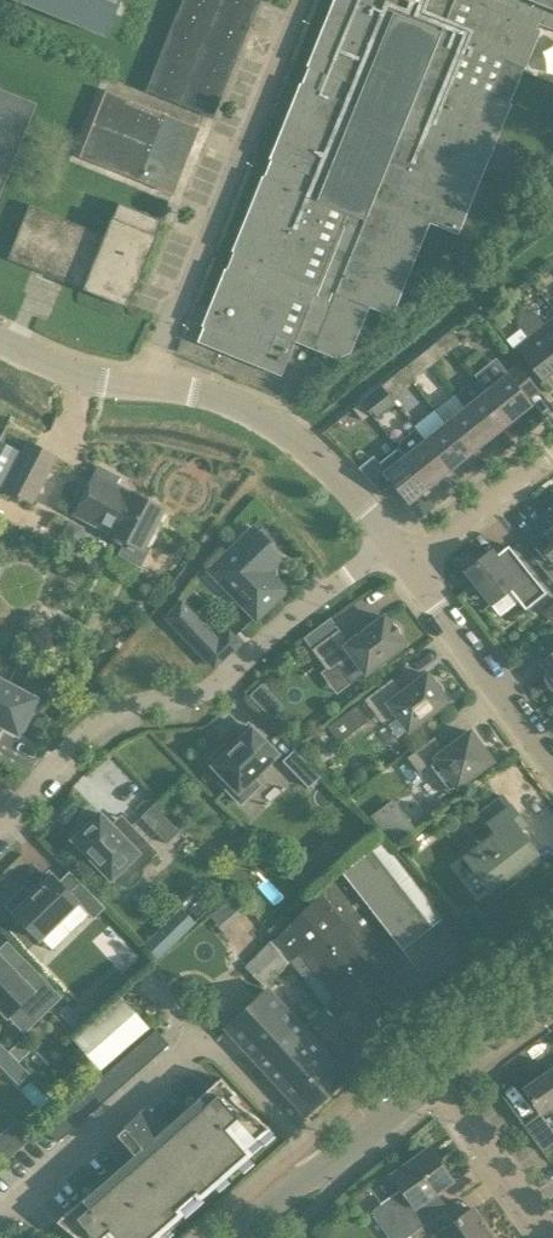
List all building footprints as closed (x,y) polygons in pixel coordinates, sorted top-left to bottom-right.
[(115,0),(9,0),(101,36),(115,0)] [(144,91),(212,118),(252,17),(259,0),(181,0),(144,91)] [(199,327),(201,328),(195,343),(280,377),(293,343),(336,360),(349,354),(367,308),(389,317),(427,224),(456,236),(540,27),(552,32),(552,0),(331,0),(199,327)] [(35,104),(0,90),(0,191),(35,104)] [(199,128),(105,90),(78,156),(172,194),(199,128)] [(111,216),(103,234),(28,205),(7,259),(81,288),(81,289),(127,307),(161,220),(118,203),(113,217),(111,216)] [(526,316),(552,349),(552,316),(544,323),(534,309),(526,316)] [(526,316),(518,322),(529,335),(515,346),(543,380),(552,372),(552,349),(526,316)] [(444,335),(453,347),(460,342),(450,330),(444,335)] [(453,347),(444,335),(423,352),(433,364),(453,347)] [(433,364),(423,352),(402,368),(412,381),(433,364)] [(478,378),(486,389),(511,420),(531,403),(506,372),(498,362),(478,378)] [(412,381),(402,368),(381,385),(391,398),(412,381)] [(381,385),(361,402),(371,414),(364,419),(369,425),(395,403),(391,398),(381,385)] [(486,389),(465,406),(490,437),(511,420),(486,389)] [(364,419),(371,414),(361,402),(353,408),(363,420),(364,419)] [(465,406),(445,422),(470,453),(490,437),(465,406)] [(470,453),(445,422),(435,409),(415,425),(418,429),(421,433),(420,434),(449,470),(470,453)] [(400,450),(430,486),(437,480),(449,470),(420,434),(421,433),(418,429),(401,443),(400,450)] [(2,488),(33,504),(58,456),(27,440),(2,488)] [(408,504),(430,486),(400,450),(381,465),(373,456),(359,468),(381,493),(392,484),(408,504)] [(148,553),(142,550),(163,510),(114,484),(117,478),(98,468),(74,515),(124,541),(117,554),(141,567),(148,553)] [(552,524),(531,541),(549,564),(552,561),(552,507),(544,514),(552,524)] [(250,533),(247,531),(231,546),(234,549),(223,559),(226,563),(226,580),(223,584),(256,618),(283,590),(269,576),(269,569),(280,558),(268,545),(271,542),(260,531),(257,534),(253,530),(250,533)] [(490,604),(508,589),(525,610),(545,593),(507,546),(495,555),(491,550),(464,572),(490,604)] [(194,617),(180,631),(192,644),(206,630),(194,617)] [(348,622),(321,642),(353,686),(366,676),(365,673),(403,644),(398,637),(399,633),(398,629),(396,626),(392,624),(388,623),(383,617),(358,635),(348,622)] [(220,640),(218,642),(228,652),(230,650),(239,643),(229,632),(220,640)] [(552,682),(552,653),(537,665),(545,675),(540,678),(542,682),(545,689),(552,682)] [(391,679),(364,700),(381,723),(396,715),(407,730),(446,701),(441,695),(442,690),(441,686),(439,683),(435,681),(431,680),(426,674),(401,693),(391,679)] [(3,725),(17,732),(19,729),(23,731),(32,713),(28,711),(35,697),(0,679),(0,723),(3,725)] [(262,680),(249,692),(271,714),(284,703),(262,680)] [(545,689),(547,692),(551,696),(552,697),(552,682),(545,689)] [(328,727),(339,742),(368,721),(356,705),(328,727)] [(218,782),(240,804),(242,803),(241,802),(258,785),(252,779),(277,754),(251,728),(227,751),(223,746),(210,758),(215,763),(212,766),(224,779),(221,782),(220,780),(218,782)] [(439,772),(452,790),(491,761),(469,732),(444,751),(434,737),(407,757),(424,780),(439,772)] [(309,787),(320,777),(294,750),(283,761),(302,781),(309,787)] [(393,796),(371,811),(393,841),(415,824),(393,796)] [(474,816),(491,838),(463,859),(484,887),(531,851),(514,828),(521,824),(500,796),(474,816)] [(153,804),(141,816),(167,843),(180,831),(153,804)] [(146,864),(158,853),(132,826),(121,836),(99,814),(95,818),(92,815),(80,827),(83,830),(73,840),(119,888),(121,886),(123,887),(141,870),(140,868),(145,863),(146,864)] [(381,842),(341,873),(404,954),(412,948),(426,967),(412,978),(427,998),(470,965),(430,914),(434,911),(381,842)] [(413,1009),(427,998),(412,978),(426,967),(412,948),(404,954),(341,873),(275,938),(293,961),(302,953),(353,1019),(327,1040),(352,1070),(418,1017),(413,1009)] [(12,914),(38,940),(77,903),(93,919),(104,908),(78,882),(68,892),(52,876),(31,896),(23,888),(8,903),(16,911),(12,914)] [(233,892),(211,911),(222,928),(245,907),(233,892)] [(181,904),(145,940),(158,956),(196,919),(181,904)] [(287,963),(268,943),(245,968),(264,987),(287,963)] [(7,1017),(17,1006),(34,1024),(61,998),(25,960),(13,972),(0,959),(0,1010),(7,1017)] [(118,965),(73,1005),(84,1016),(128,975),(118,965)] [(305,1114),(346,1076),(268,991),(227,1028),(305,1114)] [(101,1066),(147,1026),(123,999),(77,1039),(101,1066)] [(45,1127),(58,1142),(169,1044),(156,1030),(45,1127)] [(19,1042),(8,1052),(19,1063),(29,1052),(19,1042)] [(4,1048),(0,1051),(0,1067),(18,1085),(29,1074),(19,1063),(8,1052),(4,1048)] [(522,1088),(539,1113),(552,1104),(552,1066),(522,1088)] [(216,1082),(197,1099),(204,1107),(91,1206),(84,1198),(56,1222),(77,1237),(150,1237),(156,1233),(151,1228),(160,1220),(165,1225),(179,1213),(176,1209),(196,1192),(199,1195),(213,1183),(209,1178),(218,1170),(222,1175),(236,1163),(232,1158),(241,1150),(245,1155),(248,1153),(245,1149),(258,1137),(254,1132),(262,1125),(267,1129),(269,1127),(236,1102),(238,1101),(239,1102),(240,1100),(221,1078),(216,1082)] [(134,1154),(151,1139),(140,1115),(117,1135),(134,1154)] [(0,1130),(0,1151),(6,1157),(33,1133),(16,1117),(0,1130)] [(437,1215),(425,1199),(451,1180),(428,1148),(390,1175),(401,1189),(370,1212),(389,1237),(405,1237),(409,1235),(437,1215)] [(490,1233),(471,1208),(446,1226),(438,1214),(437,1215),(409,1235),(412,1237),(483,1237),(490,1233)]
